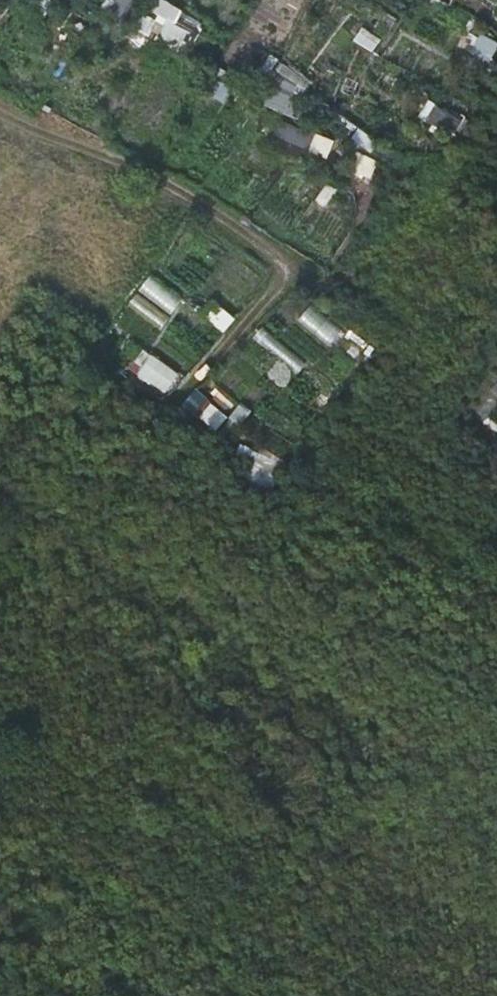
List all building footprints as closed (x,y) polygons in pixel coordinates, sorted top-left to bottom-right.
[(131,10),(117,2),(111,13),(124,21),(131,10)] [(149,18),(138,11),(129,25),(140,33),(149,18)] [(466,50),(490,61),(496,47),(496,41),(476,31),(466,50)] [(193,42),(179,34),(171,48),(185,57),(193,42)] [(274,82),(281,69),(270,62),(263,74),(274,82)] [(448,118),(438,135),(450,142),(460,124),(448,118)] [(275,136),(307,149),(314,133),(281,120),(275,136)] [(356,130),(350,143),(372,152),(378,139),(356,130)] [(308,150),(326,159),(334,142),(316,134),(308,150)] [(356,151),(348,167),(371,178),(379,162),(356,151)] [(169,315),(183,299),(152,272),(138,289),(169,315)] [(205,317),(224,333),(236,317),(217,302),(205,317)] [(310,304),(297,321),(329,346),(343,329),(310,304)] [(137,375),(165,395),(180,373),(152,353),(137,375)] [(182,403),(214,432),(228,416),(196,387),(182,403)] [(335,759),(327,754),(319,767),(327,772),(335,759)]
